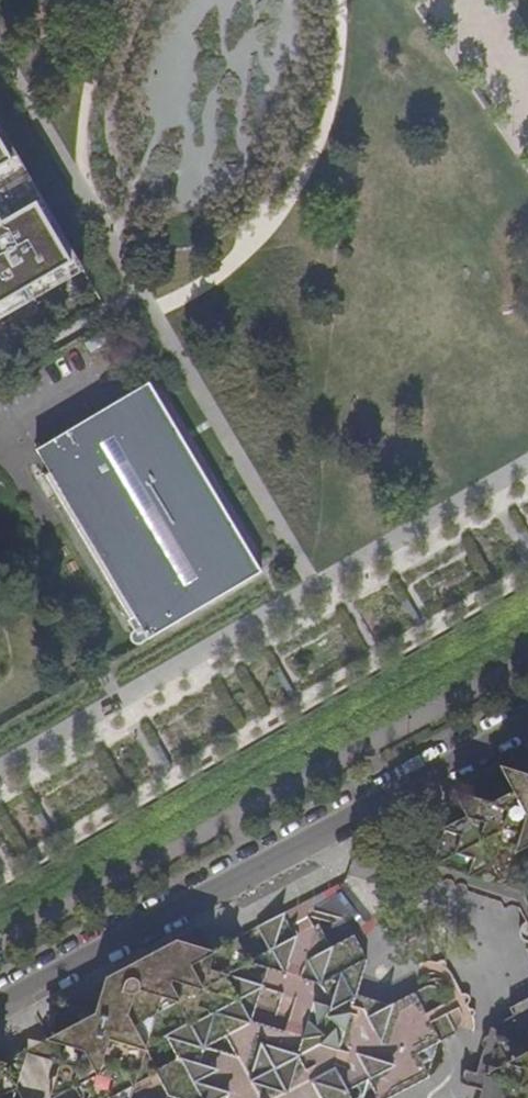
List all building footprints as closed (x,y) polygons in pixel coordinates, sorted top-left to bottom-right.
[(89,271),(0,125),(0,323),(89,271)] [(261,574),(148,383),(35,450),(49,473),(43,477),(128,619),(133,616),(147,640),(261,574)] [(513,790),(492,803),(447,793),(465,822),(442,827),(430,866),(453,850),(470,856),(467,877),(491,864),(505,889),(516,850),(527,844),(527,773),(498,765),(513,790)] [(212,950),(199,927),(105,978),(96,1012),(63,1000),(57,1003),(47,1038),(3,1062),(0,1061),(0,1097),(14,1097),(27,1053),(59,1062),(49,1097),(53,1097),(73,1086),(88,1090),(86,1097),(133,1097),(135,1083),(155,1071),(167,1095),(176,1097),(363,1097),(369,1079),(379,1097),(390,1097),(431,1077),(441,1041),(456,1032),(446,1015),(431,1023),(413,992),(390,1005),(356,995),(366,959),(353,934),(330,946),(318,925),(294,935),(282,913),(275,917),(255,926),(268,950),(250,960),(236,937),(214,950),(212,950)] [(212,950),(214,950),(201,926),(199,927),(212,950)] [(494,1037),(508,1062),(483,1075),(522,1087),(527,1084),(527,1047),(494,1037)]
